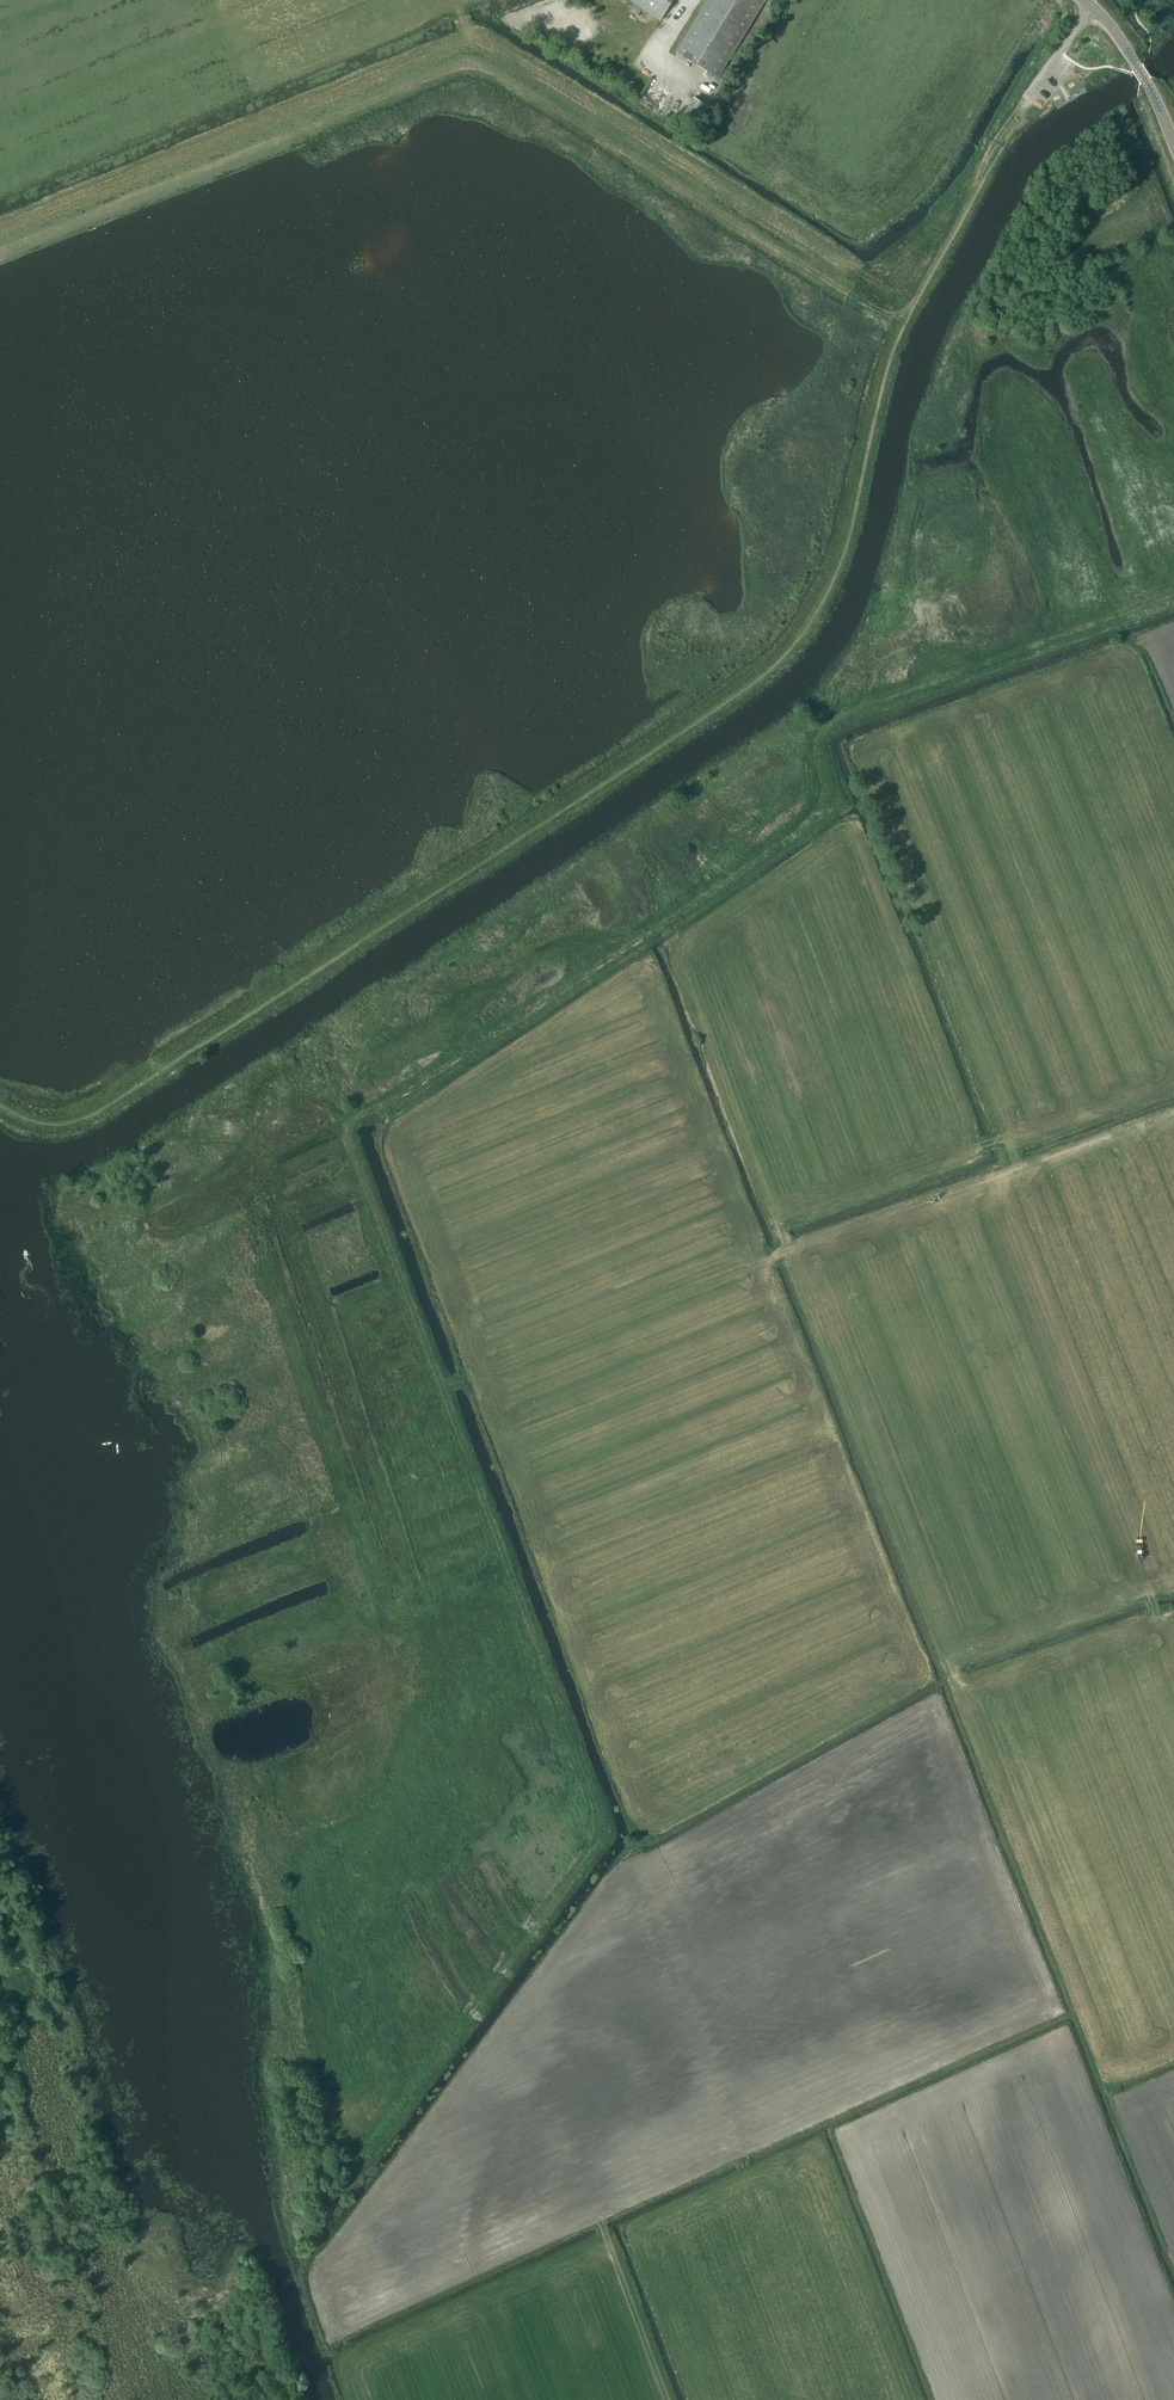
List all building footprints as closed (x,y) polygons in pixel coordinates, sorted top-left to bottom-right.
[(662,20),(674,0),(628,0),(662,20)] [(719,77),(766,0),(707,0),(676,51),(719,77)] [(635,82),(632,87),(637,90),(641,85),(635,82)] [(666,113),(674,98),(668,94),(659,109),(666,113)]
